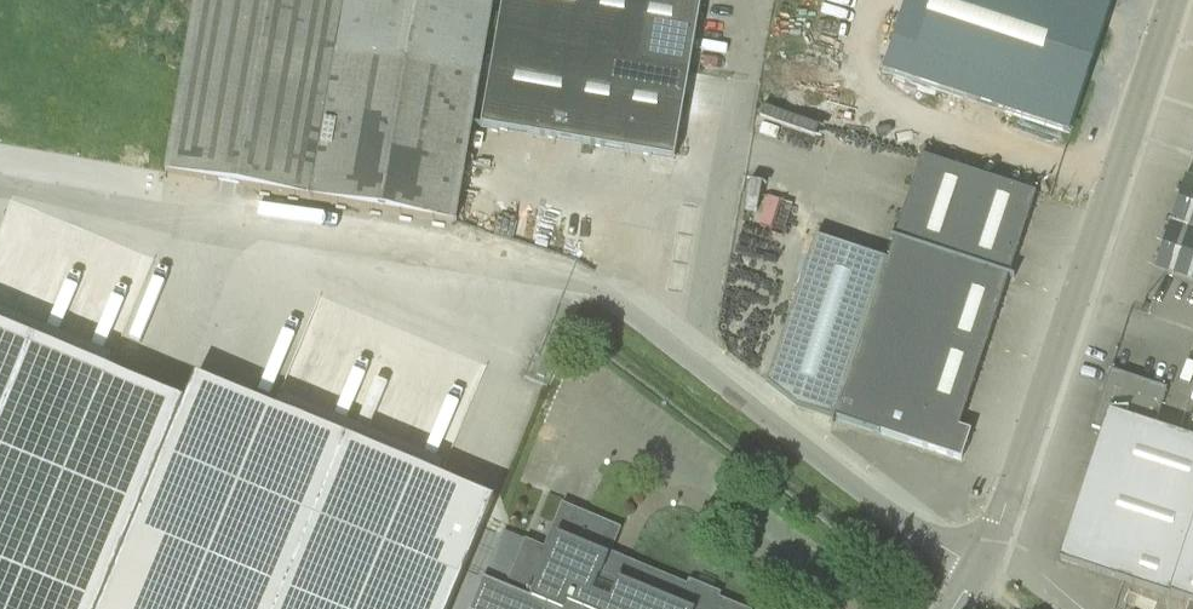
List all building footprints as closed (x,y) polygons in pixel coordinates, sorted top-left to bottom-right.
[(165,178),(209,185),(239,190),(455,227),(456,224),(473,126),(495,0),(196,0),(165,178)] [(702,0),(503,0),(497,36),(690,69),(702,0)] [(905,2),(882,73),(1069,134),(1113,0),(906,0),(905,2)] [(497,36),(482,128),(674,161),(690,69),(497,36)] [(1010,276),(1036,194),(921,157),(894,239),(889,237),(889,239),(894,240),(835,419),(962,461),(966,447),(970,432),(960,429),(1009,278),(1014,280),(1015,278),(1010,276)] [(1170,222),(1155,268),(1192,281),(1192,179),(1185,176),(1170,222)] [(0,328),(0,608),(99,608),(184,405),(144,387),(108,373),(0,328)] [(1090,467),(1192,501),(1192,440),(1152,427),(1165,389),(1111,371),(1092,427),(1102,431),(1090,467)] [(494,504),(194,380),(184,405),(99,608),(450,608),(494,504)] [(1090,467),(1060,560),(1189,603),(1192,604),(1192,501),(1090,467)] [(635,569),(632,575),(606,564),(618,533),(564,510),(543,557),(523,548),(505,589),(484,580),(471,608),(737,608),(635,569)] [(504,532),(484,579),(505,588),(524,540),(504,532)]
